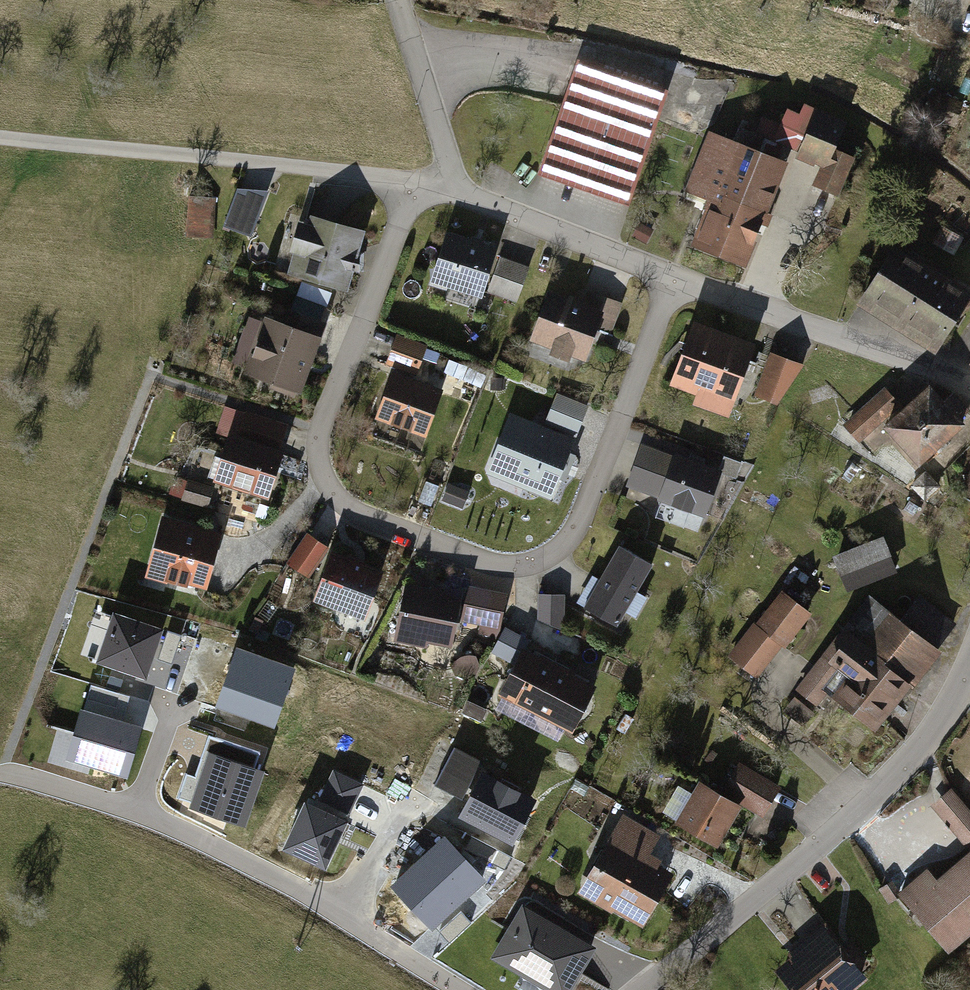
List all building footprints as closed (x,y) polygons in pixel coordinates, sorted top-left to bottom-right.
[(666,95),(577,65),(540,173),(628,204),(666,95)] [(824,168),(832,149),(843,122),(804,107),(801,115),(788,110),(781,126),(761,118),(754,134),(741,129),(734,147),(773,163),(781,144),(800,151),(797,157),(824,168)] [(734,147),(711,138),(690,189),(715,200),(697,245),(746,264),(785,168),(773,163),(734,147)] [(832,149),(824,168),(816,187),(835,195),(851,157),(832,149)] [(269,191),(237,190),(223,227),(252,238),(269,191)] [(215,199),(191,197),(187,236),(212,237),(215,199)] [(347,291),(364,234),(312,218),(309,229),(302,227),(288,273),(347,291)] [(506,251),(452,231),(435,279),(488,299),(491,291),(519,301),(532,268),(503,258),(506,251)] [(898,249),(866,298),(943,349),(969,307),(969,296),(898,249)] [(578,300),(553,291),(536,339),(591,359),(606,318),(615,322),(623,300),(583,286),(578,300)] [(278,323),(264,318),(243,372),(298,393),(320,337),(315,336),(320,324),(283,310),(278,323)] [(768,345),(697,322),(677,381),(701,388),(698,399),(743,414),(751,391),(783,401),(805,364),(766,351),(768,345)] [(433,346),(401,334),(390,363),(422,375),(433,346)] [(445,389),(395,370),(379,415),(429,433),(445,389)] [(906,402),(890,383),(845,421),(862,440),(906,402)] [(935,386),(890,428),(929,469),(969,431),(969,409),(948,385),(941,392),(935,386)] [(545,423),(511,409),(487,471),(551,497),(589,404),(558,391),(545,423)] [(280,424),(238,410),(215,478),(267,496),(281,453),(271,450),(280,424)] [(721,470),(641,440),(624,486),(704,515),(721,470)] [(178,497),(210,501),(213,481),(181,476),(178,497)] [(222,536),(162,519),(146,576),(206,593),(222,536)] [(900,553),(893,533),(835,553),(842,573),(900,553)] [(327,548),(306,535),(287,564),(307,577),(327,548)] [(655,563),(620,544),(583,610),(619,630),(655,563)] [(387,571),(335,552),(318,598),(370,618),(387,571)] [(432,585),(405,580),(393,640),(428,647),(430,641),(453,645),(465,588),(432,581),(432,585)] [(469,583),(461,619),(480,623),(478,631),(498,636),(508,592),(469,583)] [(878,726),(955,629),(907,592),(892,611),(874,597),(801,690),(820,706),(833,690),(878,726)] [(564,595),(537,595),(538,620),(564,631),(564,595)] [(760,622),(756,619),(731,653),(761,676),(808,615),(781,595),(760,622)] [(161,631),(115,616),(99,662),(145,678),(161,631)] [(491,652),(518,667),(529,648),(532,642),(504,627),(491,652)] [(158,659),(172,663),(180,636),(167,632),(158,659)] [(559,665),(529,648),(518,667),(505,692),(536,708),(559,665)] [(294,668),(238,649),(219,704),(275,723),(294,668)] [(595,684),(559,665),(536,708),(572,727),(595,684)] [(91,685),(87,699),(115,707),(119,693),(91,685)] [(797,692),(786,707),(806,721),(817,706),(797,692)] [(140,730),(81,713),(68,759),(126,776),(140,730)] [(436,785),(461,797),(479,761),(454,749),(436,785)] [(262,773),(210,755),(192,808),(244,826),(262,773)] [(726,788),(761,811),(777,788),(741,764),(726,788)] [(321,797),(350,811),(362,785),(334,771),(321,797)] [(531,802),(483,777),(463,816),(511,841),(531,802)] [(954,781),(932,799),(969,843),(937,870),(931,862),(902,886),(949,943),(969,926),(969,800),(954,781)] [(745,805),(730,797),(702,782),(679,824),(722,847),(745,805)] [(344,821),(307,804),(288,847),(324,864),(344,821)] [(660,834),(628,816),(586,891),(641,922),(668,875),(644,862),(660,834)] [(482,881),(442,841),(395,887),(434,927),(482,881)] [(524,906),(496,955),(556,989),(568,989),(593,946),(524,906)] [(439,931),(449,942),(471,923),(462,912),(439,931)] [(787,969),(804,989),(857,989),(877,975),(838,927),(787,969)]
